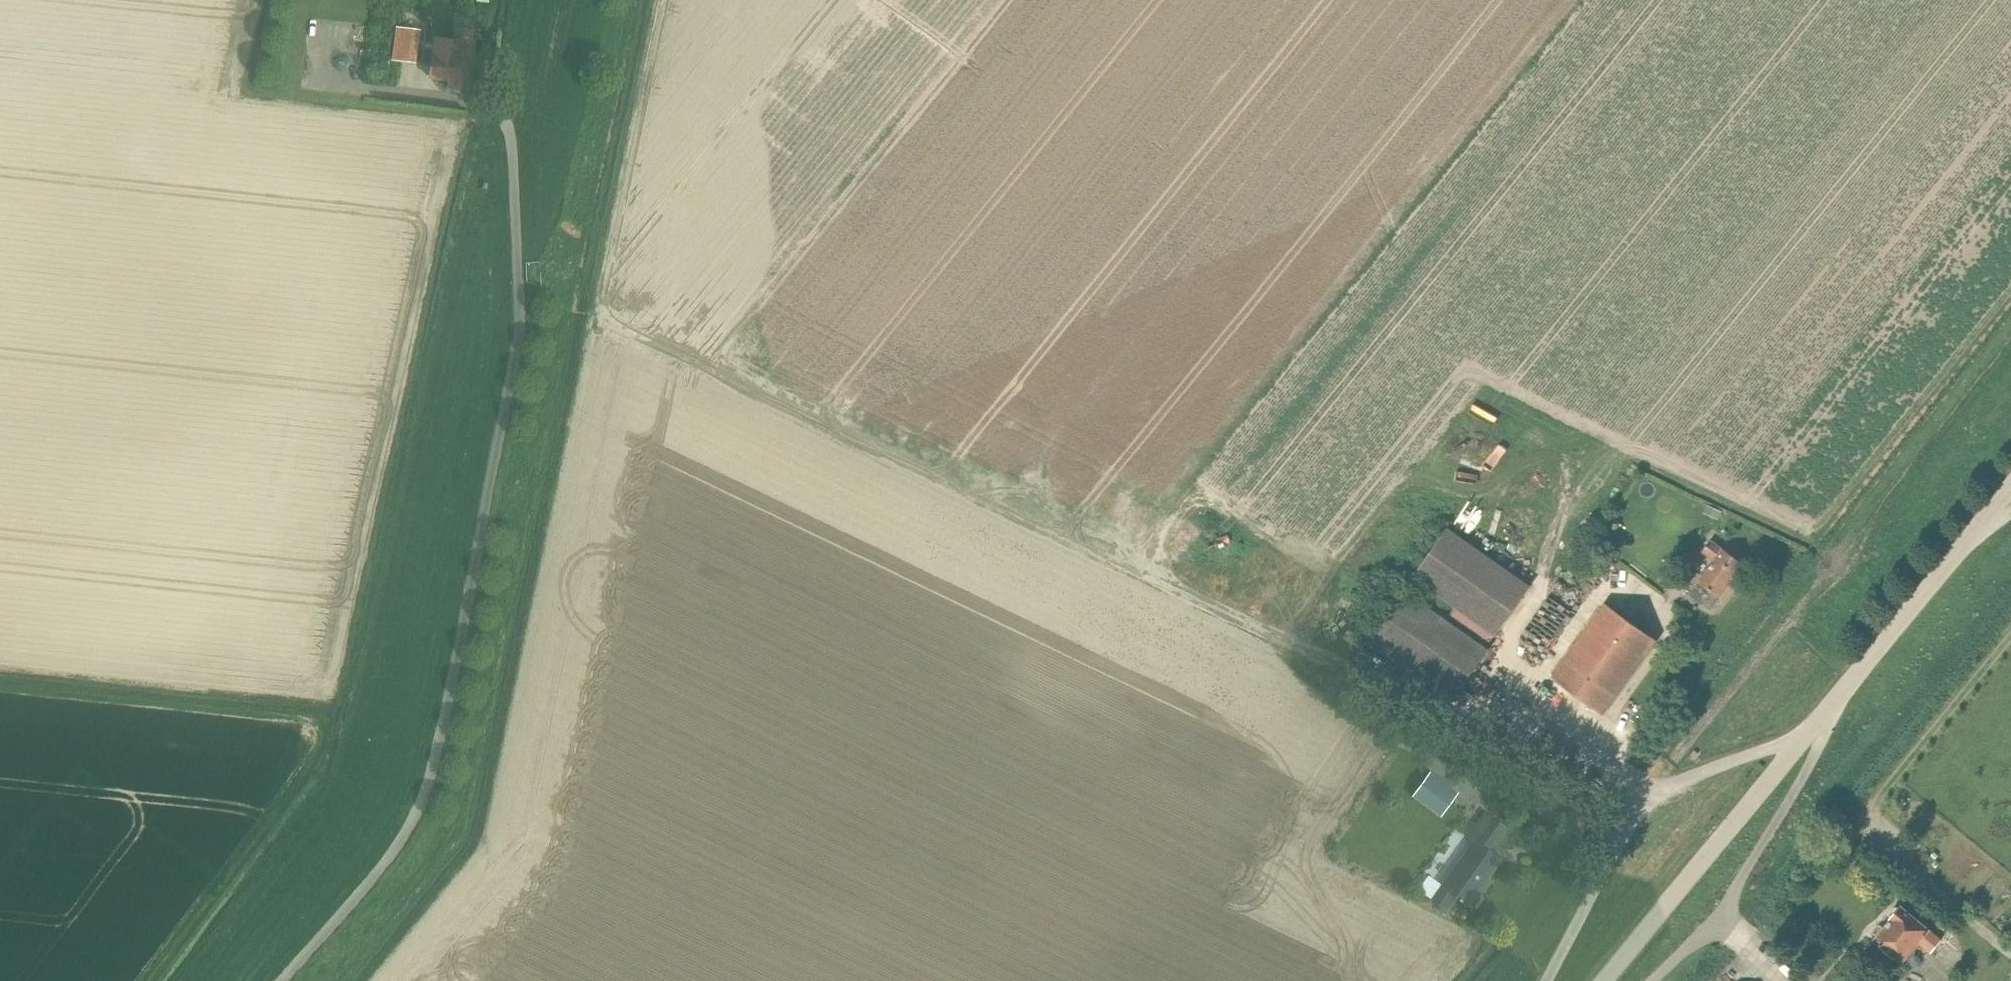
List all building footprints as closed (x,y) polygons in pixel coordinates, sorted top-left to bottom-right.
[(415,62),(419,30),(398,27),(393,59),(415,62)] [(470,60),(473,31),(455,29),(454,41),(435,38),(433,55),(430,77),(450,80),(449,87),(460,89),(464,59),(470,60)] [(1495,636),(1530,586),(1447,528),(1412,578),(1495,636)] [(1720,598),(1744,565),(1711,541),(1702,553),(1713,561),(1698,582),(1700,584),(1691,596),(1710,610),(1719,597),(1720,598)] [(1643,575),(1630,582),(1636,594),(1649,587),(1643,575)] [(1452,699),(1487,649),(1403,591),(1368,641),(1452,699)] [(1604,715),(1656,641),(1605,604),(1552,677),(1604,715)] [(1445,772),(1427,797),(1454,817),(1473,792),(1445,772)] [(1483,812),(1474,825),(1465,836),(1471,840),(1438,892),(1432,901),(1447,912),(1457,898),(1458,899),(1457,900),(1460,902),(1461,900),(1472,908),(1492,881),(1487,877),(1500,860),(1491,853),(1508,830),(1483,812)] [(1930,952),(1941,940),(1917,919),(1901,906),(1890,920),(1891,920),(1874,941),(1882,947),(1875,956),(1886,965),(1893,957),(1902,964),(1914,949),(1920,943),(1930,952)] [(1999,933),(2009,920),(1999,912),(1989,925),(1999,933)]
